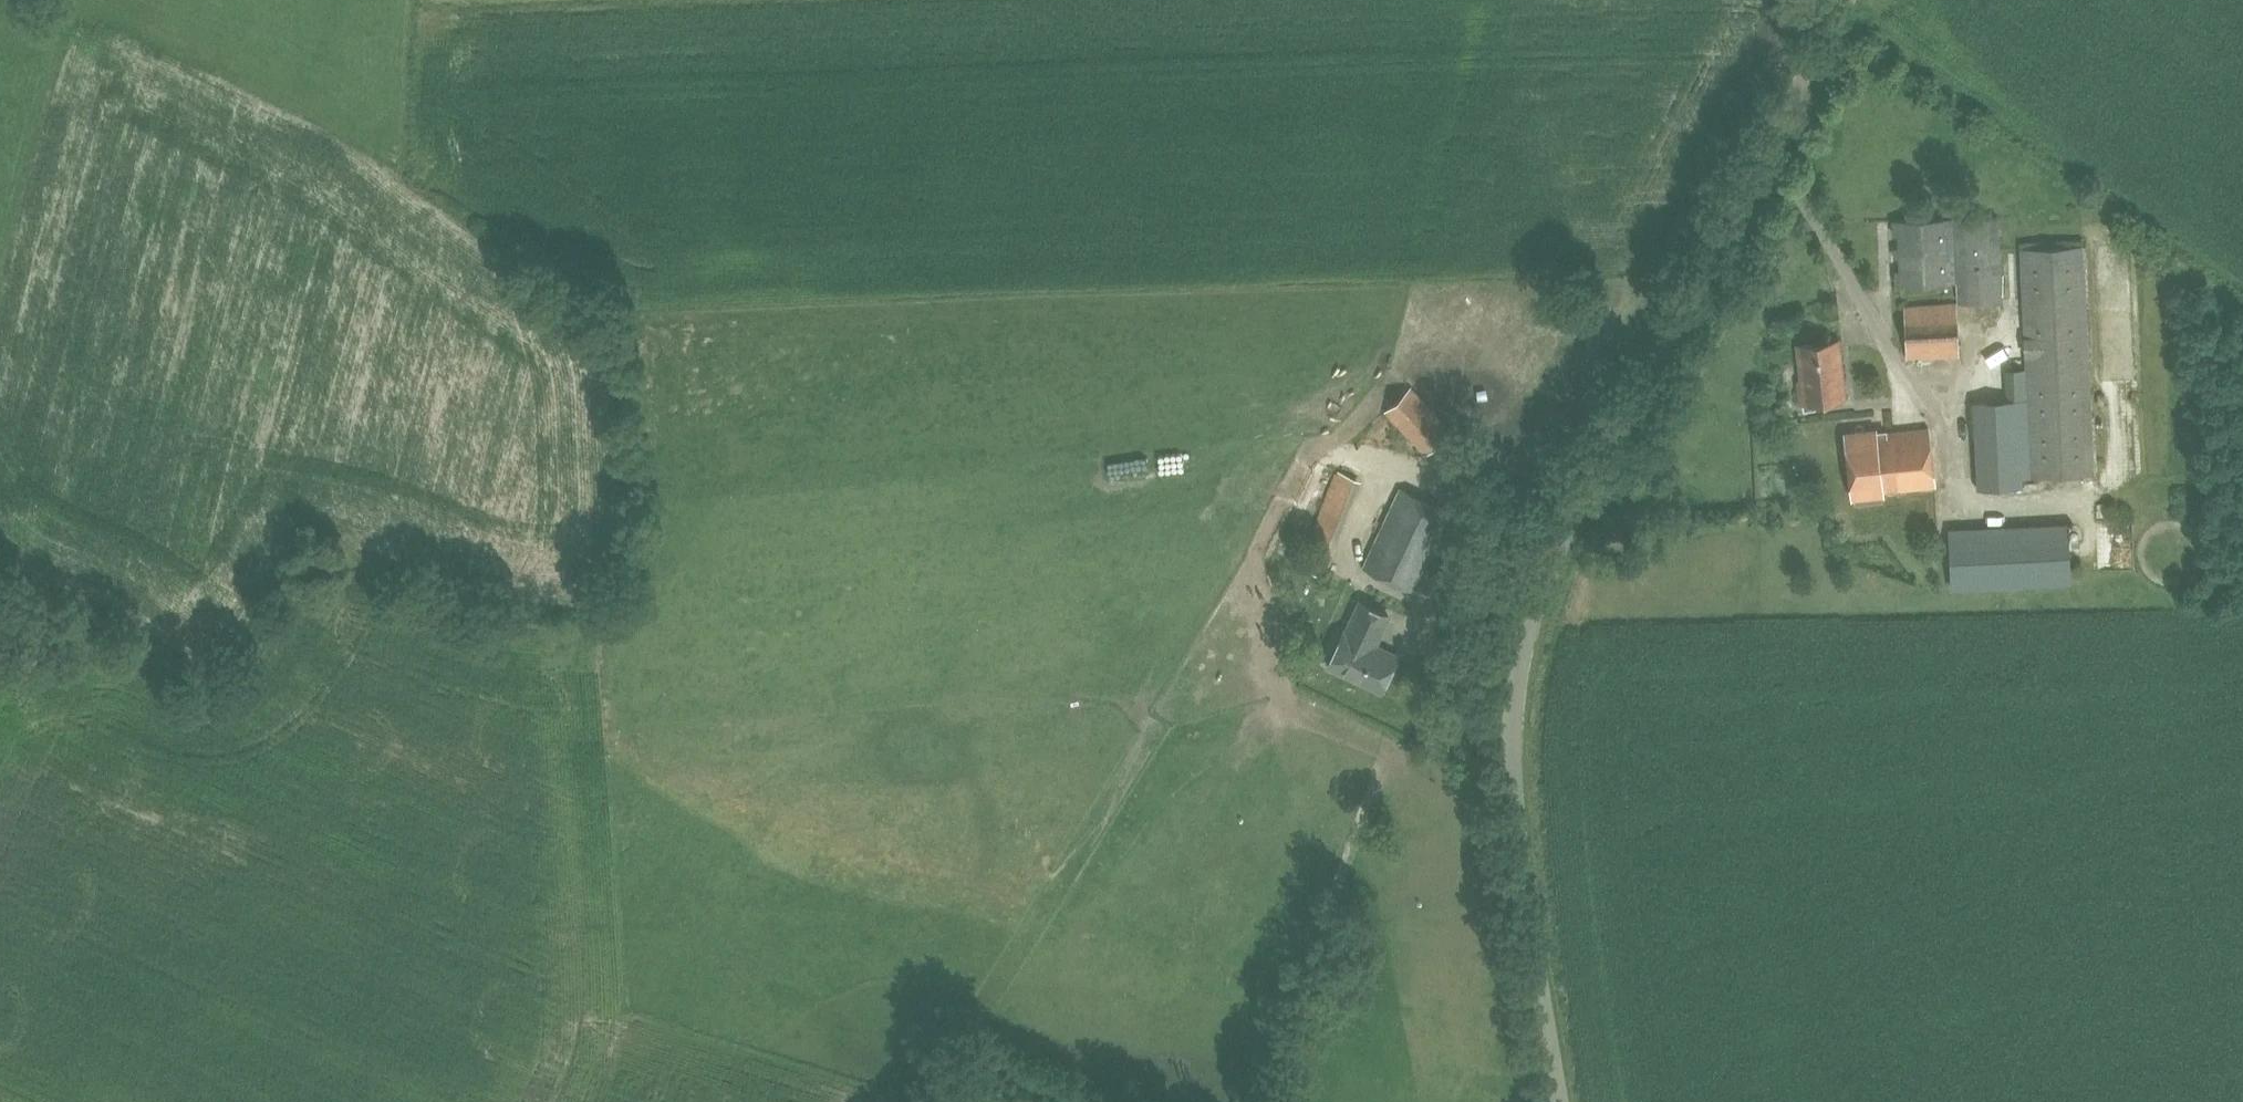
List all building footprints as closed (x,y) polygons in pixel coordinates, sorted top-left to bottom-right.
[(1959,300),(2002,299),(1999,214),(1955,216),(1959,300)] [(1897,283),(1952,280),(1951,216),(1895,219),(1897,283)] [(2020,248),(2026,396),(2030,477),(2095,473),(2084,244),(2020,248)] [(1906,359),(1960,356),(1957,301),(1904,304),(1906,359)] [(1802,401),(1845,396),(1839,340),(1799,344),(1803,382),(1800,382),(1802,401)] [(1426,454),(1453,429),(1411,386),(1385,411),(1426,454)] [(2026,396),(1973,400),(1977,487),(2023,485),(2023,477),(2030,477),(2026,396)] [(1883,491),(1935,486),(1930,429),(1877,433),(1877,429),(1846,431),(1852,498),(1883,495),(1883,491)] [(1338,542),(1365,482),(1338,470),(1311,530),(1338,542)] [(1415,592),(1452,511),(1397,485),(1362,566),(1415,592)] [(2071,584),(2068,521),(1947,528),(1950,590),(2071,584)] [(1383,689),(1398,655),(1375,644),(1389,614),(1359,600),(1329,665),(1383,689)]
